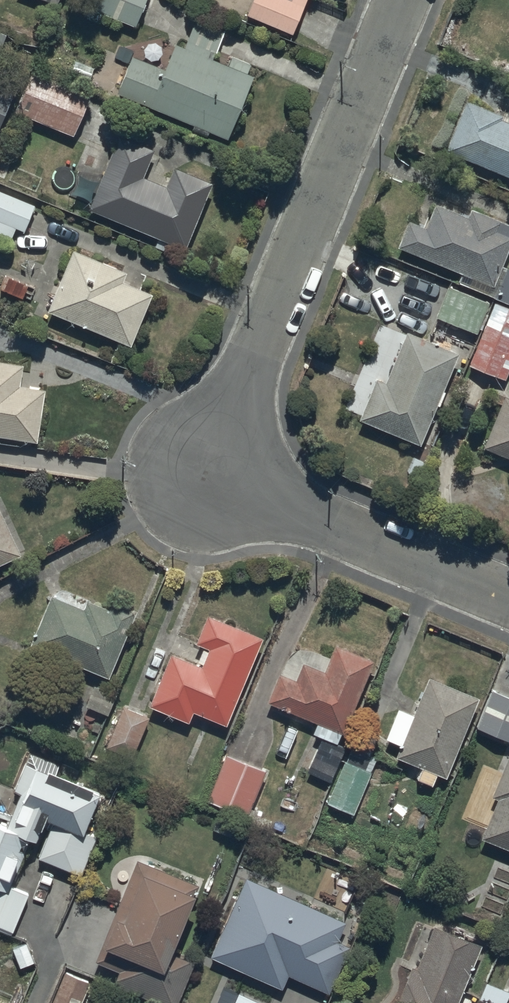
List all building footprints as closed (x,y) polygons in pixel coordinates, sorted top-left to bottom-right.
[(135,28),(147,0),(80,0),(78,4),(135,28)] [(293,35),(307,0),(253,0),(247,16),(293,35)] [(117,94),(227,140),(254,77),(247,75),(251,65),(232,57),(228,67),(213,61),(225,32),(197,20),(185,49),(176,45),(165,71),(132,58),(117,94)] [(15,113),(74,137),(89,100),(31,76),(15,113)] [(17,89),(0,81),(0,129),(17,89)] [(466,101),(444,153),(508,179),(508,123),(503,121),(504,117),(466,101)] [(120,138),(90,211),(185,251),(213,185),(175,169),(167,188),(144,179),(155,152),(120,138)] [(8,247),(15,229),(24,233),(35,207),(0,193),(0,243),(8,247)] [(471,211),(467,219),(435,206),(425,230),(409,223),(398,249),(494,288),(508,252),(508,226),(471,211)] [(48,313),(131,348),(153,296),(123,283),(127,274),(74,252),(48,313)] [(508,306),(508,271),(507,270),(495,300),(508,306)] [(490,305),(448,288),(436,318),(477,336),(490,305)] [(506,382),(508,374),(508,309),(495,304),(469,367),(506,382)] [(459,356),(407,334),(386,385),(377,381),(360,422),(421,448),(459,356)] [(38,444),(46,392),(21,388),(24,366),(0,363),(0,438),(38,444)] [(505,399),(484,450),(508,461),(508,401),(505,399)] [(22,557),(0,511),(0,568),(22,557)] [(31,648),(110,681),(138,613),(114,603),(110,612),(88,603),(84,611),(52,598),(31,648)] [(194,715),(227,728),(263,641),(208,618),(197,646),(209,651),(202,669),(172,656),(150,709),(189,726),(194,715)] [(342,736),(344,737),(375,663),(336,647),(325,674),(304,665),(297,683),(280,676),(268,705),(318,726),(314,736),(338,746),(342,736)] [(438,777),(447,781),(480,701),(430,680),(397,760),(422,771),(418,782),(433,788),(438,777)] [(87,708),(108,717),(116,698),(95,689),(87,708)] [(508,743),(508,700),(492,693),(477,730),(508,743)] [(124,709),(106,750),(132,761),(150,720),(124,709)] [(308,774),(331,784),(346,751),(322,741),(308,774)] [(13,937),(29,897),(11,890),(30,844),(37,847),(44,829),(50,832),(39,860),(81,878),(97,840),(86,835),(101,797),(56,779),(60,768),(31,756),(15,793),(22,796),(7,831),(0,828),(0,932),(13,937)] [(247,819),(266,774),(226,758),(208,803),(247,819)] [(508,853),(508,760),(492,800),(498,803),(482,842),(508,853)] [(328,806),(354,817),(372,775),(345,764),(328,806)] [(138,863),(96,965),(120,975),(115,988),(152,1002),(180,1002),(195,966),(174,957),(197,901),(195,900),(200,888),(138,863)] [(211,960),(283,992),(289,978),(330,997),(351,950),(339,945),(347,925),(247,880),(211,960)] [(482,949),(435,929),(417,972),(413,970),(399,1002),(460,1002),(482,949)] [(91,985),(66,975),(54,1002),(83,1002),(91,985)]
